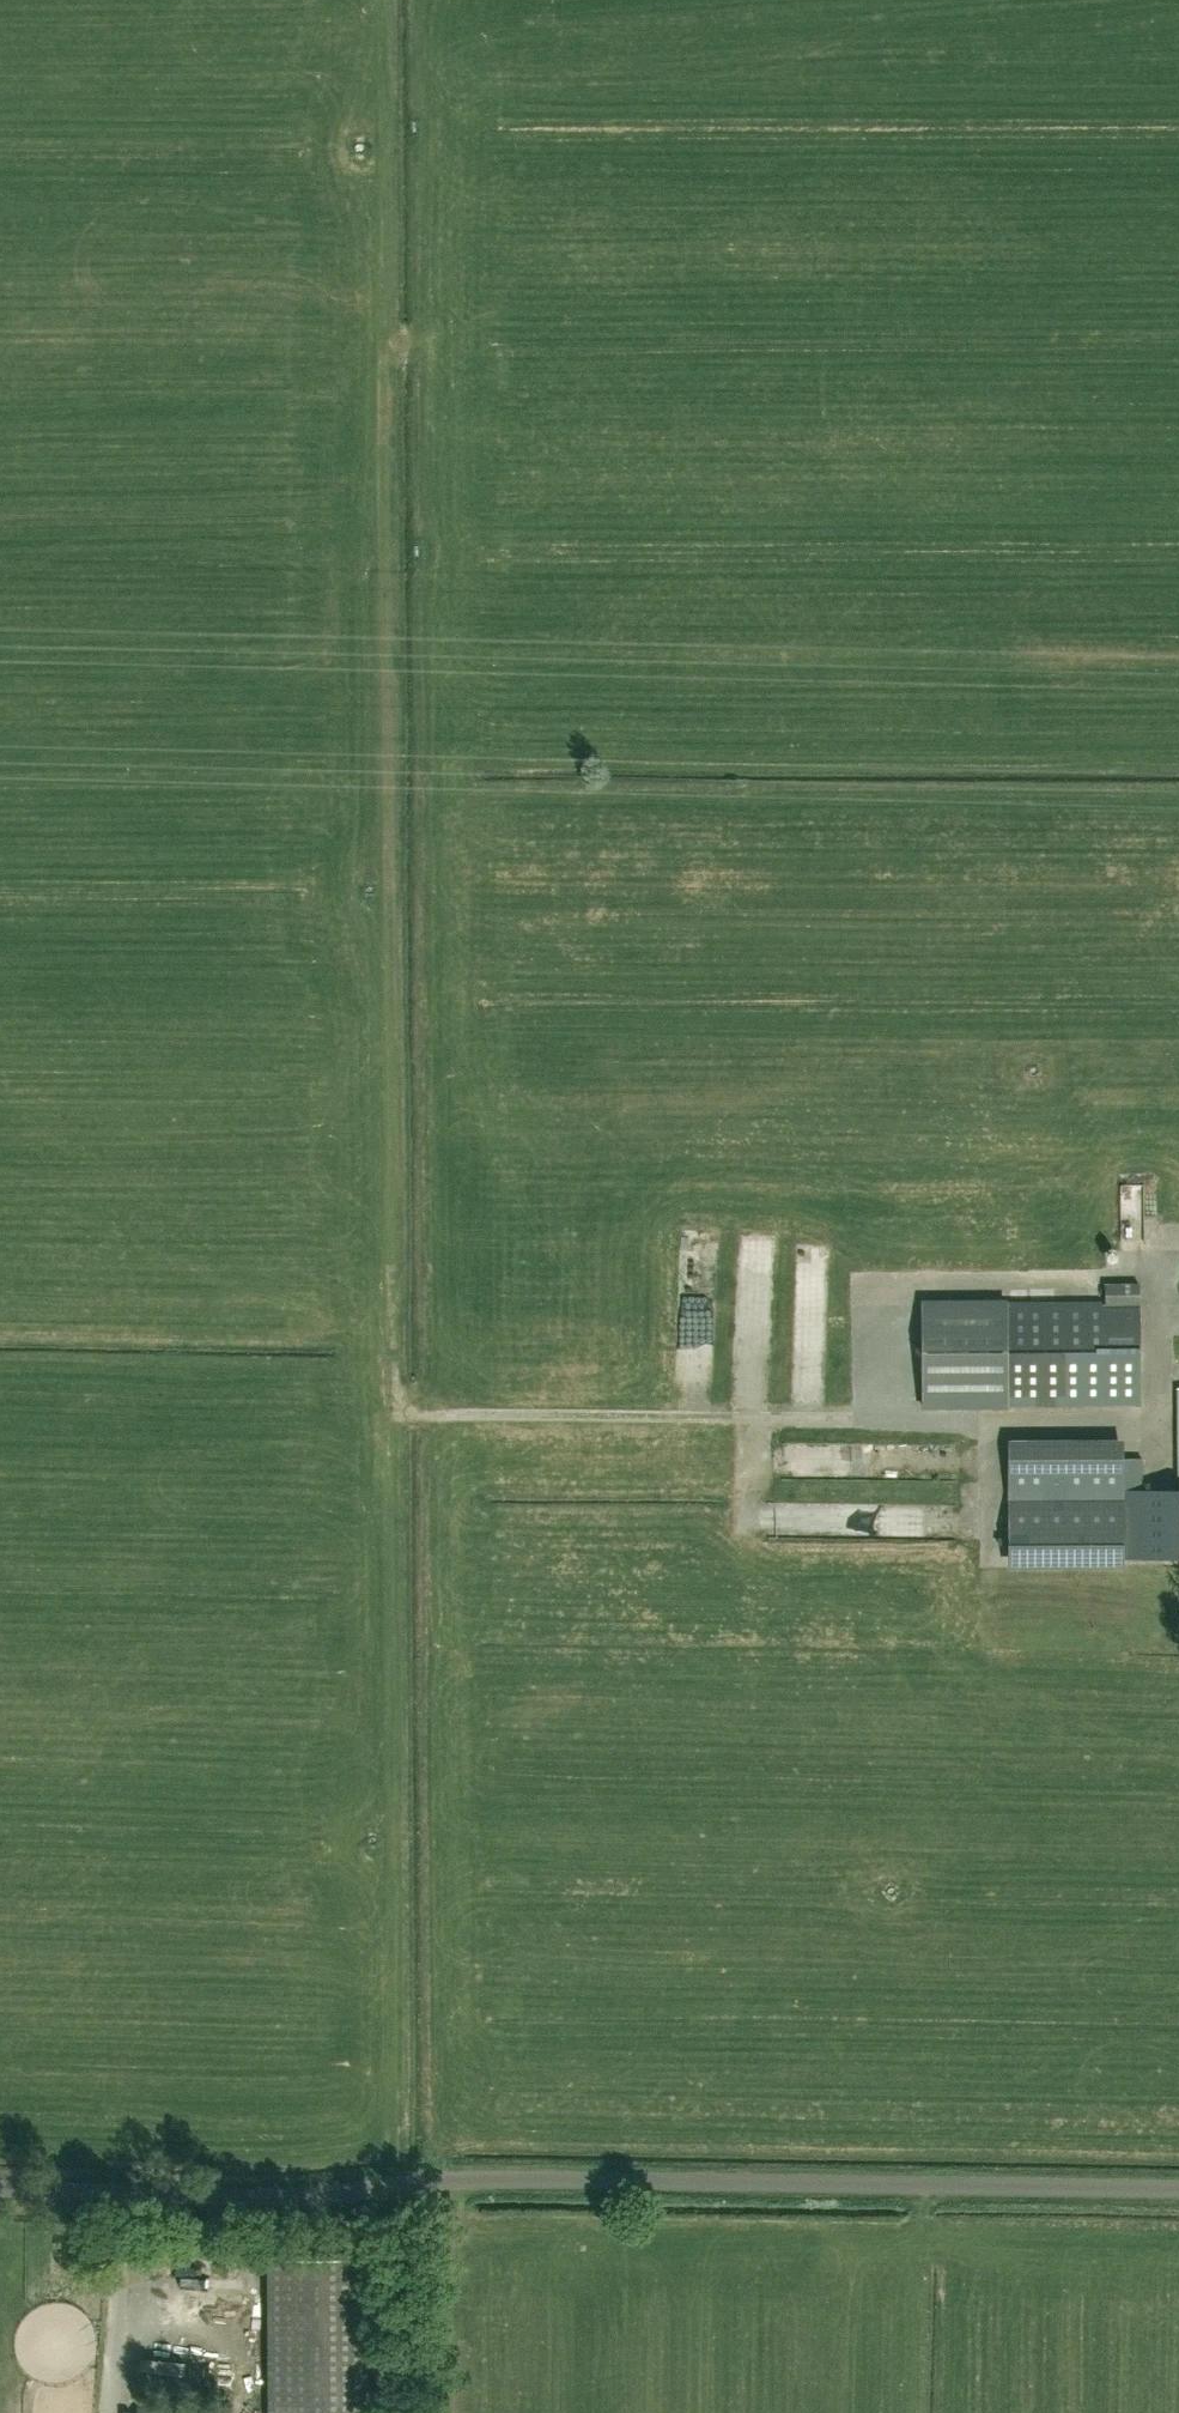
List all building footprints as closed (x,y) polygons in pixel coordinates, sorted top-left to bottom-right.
[(1105,1283),(1105,1304),(1102,1304),(1102,1302),(923,1303),(923,1406),(1140,1404),(1140,1283),(1105,1283)] [(1124,1457),(1124,1438),(1007,1439),(1008,1551),(1010,1551),(1010,1550),(1124,1549),(1124,1558),(1178,1558),(1178,1388),(1178,1491),(1142,1491),(1142,1458),(1124,1458),(1124,1457)] [(269,2259),(270,2412),(366,2412),(365,2259),(269,2259)] [(197,2334),(197,2348),(233,2348),(233,2334),(197,2334)]
